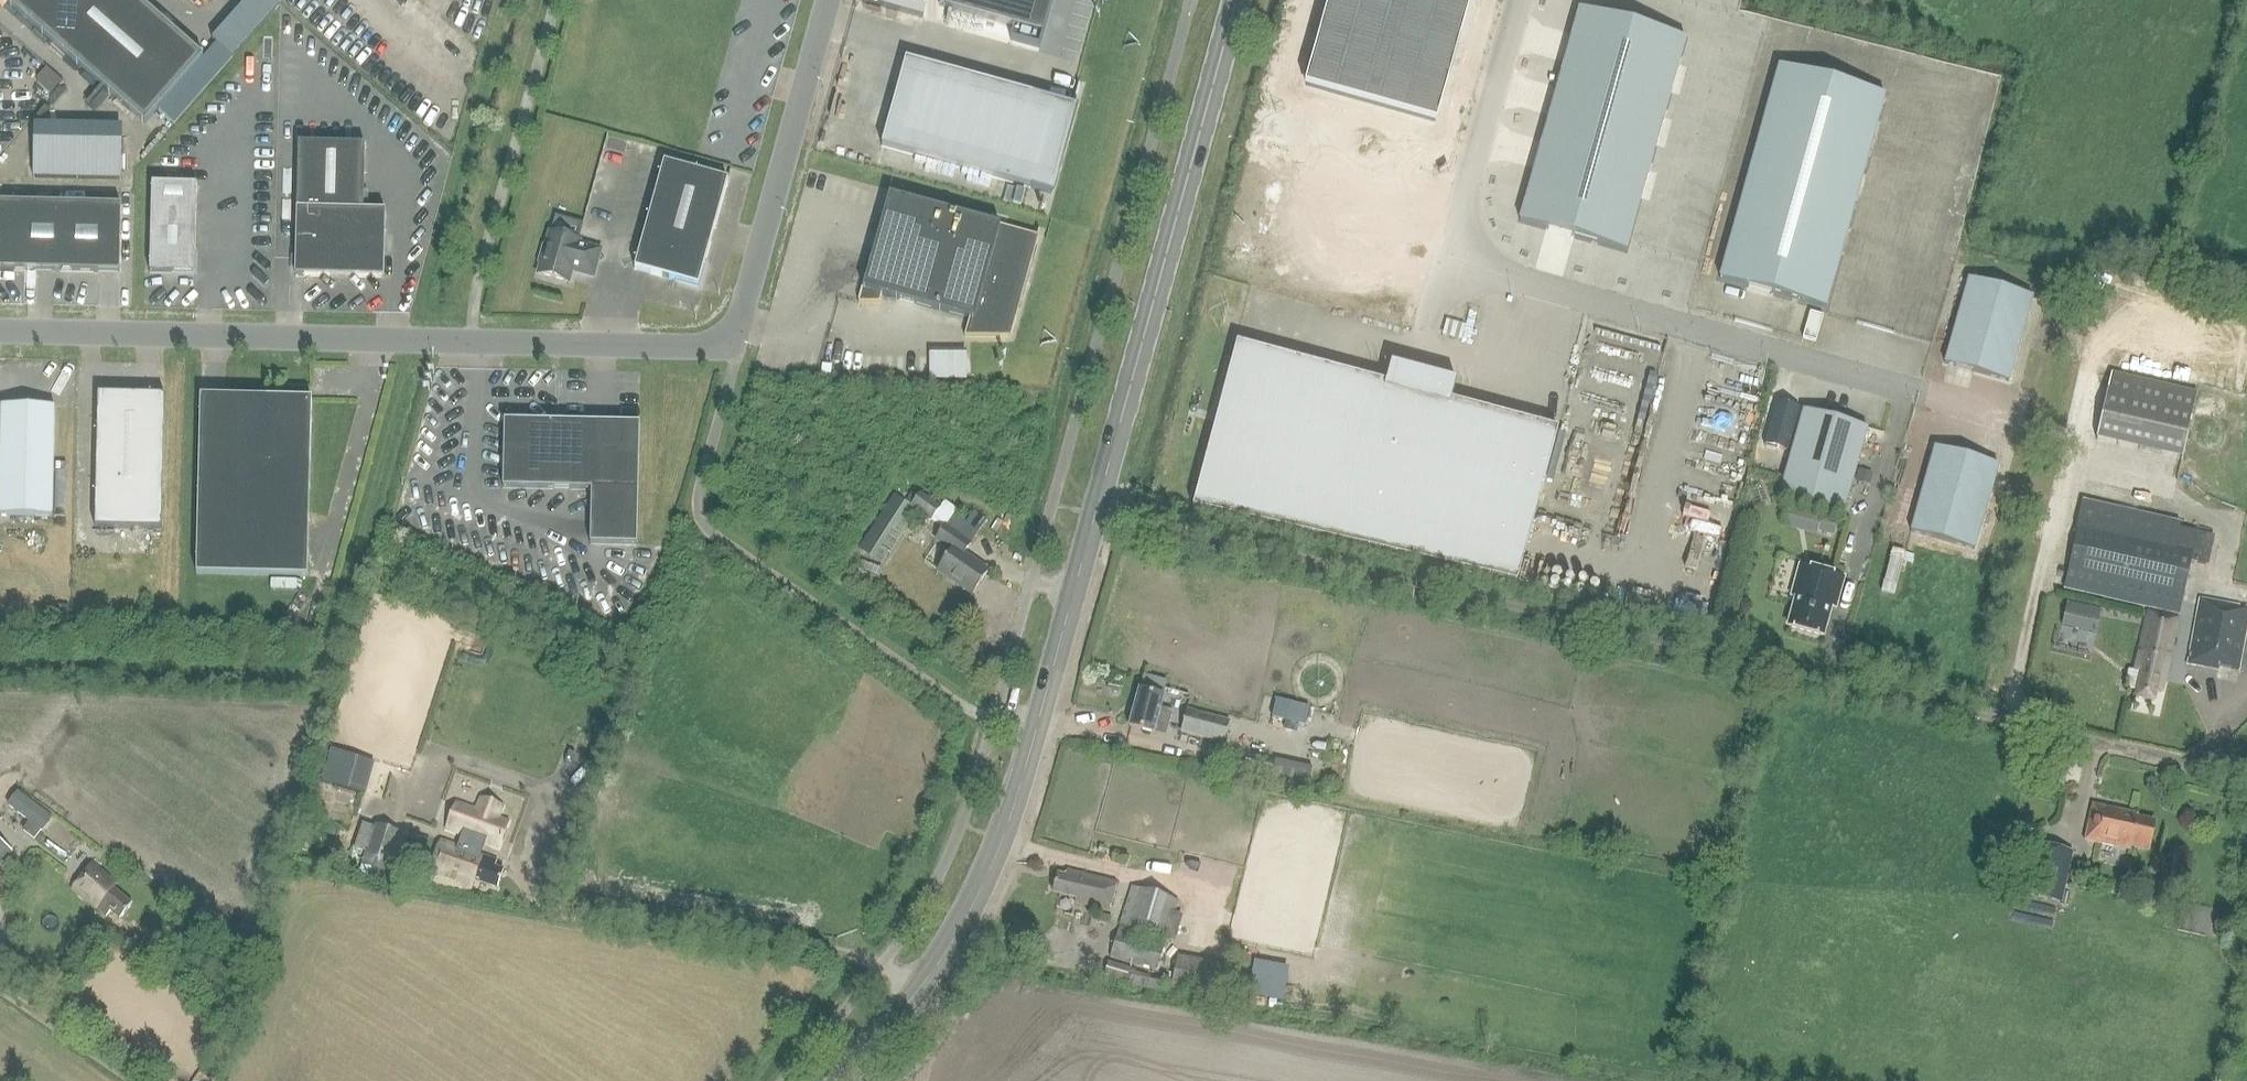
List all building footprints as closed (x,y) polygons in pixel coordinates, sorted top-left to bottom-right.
[(144,124),(203,58),(138,0),(3,0),(144,124)] [(1051,0),(947,0),(945,8),(1042,35),(1051,0)] [(1302,39),(1366,57),(1378,15),(1325,0),(1313,0),(1302,39)] [(1378,15),(1382,0),(1325,0),(1378,15)] [(1378,15),(1442,32),(1447,11),(1408,0),(1382,0),(1378,15)] [(1447,11),(1450,0),(1408,0),(1447,11)] [(1574,9),(1515,221),(1621,251),(1680,38),(1574,9)] [(1378,15),(1366,57),(1430,75),(1442,32),(1378,15)] [(1302,39),(1290,83),(1354,100),(1366,57),(1302,39)] [(1366,57),(1354,100),(1418,118),(1430,75),(1366,57)] [(1074,106),(905,59),(881,146),(1050,193),(1074,106)] [(1777,65),(1718,278),(1824,307),(1883,95),(1777,65)] [(47,67),(38,77),(38,83),(51,95),(64,82),(47,67)] [(111,178),(112,123),(21,123),(21,177),(111,178)] [(365,145),(298,143),(295,276),(383,278),(385,212),(363,211),(365,145)] [(1407,216),(1419,173),(1356,155),(1344,198),(1407,216)] [(634,269),(698,286),(727,180),(663,162),(634,269)] [(196,185),(152,183),(149,272),(194,273),(196,185)] [(964,335),(964,337),(1010,337),(1040,231),(1038,231),(1036,236),(889,195),(874,248),(873,248),(858,303),(881,304),(881,303),(879,302),(881,295),(973,320),(969,335),(964,335)] [(1395,258),(1407,216),(1344,198),(1332,240),(1395,258)] [(119,272),(121,205),(0,202),(0,269),(119,272)] [(578,244),(578,241),(550,233),(546,247),(543,246),(538,261),(542,262),(539,274),(567,282),(570,271),(592,277),(600,250),(578,244)] [(1383,301),(1395,258),(1332,240),(1320,283),(1383,301)] [(2008,382),(2032,297),(1968,278),(1944,363),(2008,382)] [(2097,441),(2246,476),(2246,311),(2134,285),(2097,441)] [(1236,343),(1192,508),(1516,583),(1557,429),(1451,401),(1456,381),(1390,363),(1385,383),(1236,343)] [(925,378),(963,377),(962,351),(925,351),(925,378)] [(161,529),(164,395),(97,394),(94,527),(161,529)] [(307,576),(311,399),(200,396),(195,574),(307,576)] [(52,461),(53,406),(0,405),(0,516),(51,517),(52,461)] [(1867,427),(1803,409),(1779,494),(1843,512),(1867,427)] [(636,546),(639,424),(504,421),(502,488),(591,490),(590,545),(636,546)] [(1910,532),(1974,550),(1998,464),(1934,447),(1910,532)] [(941,507),(920,492),(910,506),(931,521),(941,507)] [(872,558),(908,504),(894,494),(858,549),(872,558)] [(2180,523),(2081,500),(2061,588),(2178,615),(2190,561),(2207,565),(2214,535),(2179,527),(2180,523)] [(1782,515),(1780,522),(1812,533),(1814,525),(1782,515)] [(951,551),(938,571),(971,594),(987,571),(963,554),(970,543),(945,526),(935,540),(951,551)] [(1822,635),(1830,605),(1834,607),(1842,578),(1800,567),(1792,595),(1796,596),(1788,626),(1822,635)] [(2200,599),(2187,664),(2217,670),(2218,666),(2238,670),(2246,624),(2246,608),(2200,599)] [(68,609),(55,608),(54,622),(68,623),(68,609)] [(2145,611),(2132,671),(2138,672),(2132,698),(2155,703),(2157,693),(2162,694),(2178,618),(2145,611)] [(1153,733),(1165,736),(1173,710),(1160,706),(1163,697),(1137,689),(1125,729),(1152,737),(1153,733)] [(1273,700),(1269,714),(1304,724),(1308,709),(1273,700)] [(1230,720),(1186,708),(1180,731),(1223,743),(1230,720)] [(330,749),(321,781),(352,790),(361,758),(330,749)] [(1247,754),(1243,768),(1271,775),(1274,761),(1247,754)] [(1312,767),(1275,758),(1274,761),(1271,775),(1270,779),(1307,787),(1312,767)] [(2148,849),(2154,822),(2137,818),(2138,814),(2092,804),(2084,839),(2129,850),(2130,845),(2148,849)] [(389,875),(402,833),(375,825),(362,866),(389,875)] [(499,860),(440,841),(429,872),(470,886),(472,881),(496,890),(503,869),(496,866),(499,860)] [(2061,903),(2073,851),(2034,842),(2022,894),(2061,903)] [(12,852),(0,843),(0,868),(12,852)] [(118,918),(130,903),(111,887),(115,882),(91,862),(70,887),(105,915),(109,910),(118,918)] [(1108,910),(1115,882),(1067,870),(1065,875),(1057,873),(1052,892),(1077,899),(1076,902),(1108,910)] [(1167,939),(1178,901),(1131,886),(1119,924),(1167,939)] [(1163,947),(1118,931),(1109,954),(1155,971),(1163,947)] [(1226,965),(1177,956),(1171,989),(1221,997),(1226,965)] [(1103,974),(1131,982),(1135,970),(1107,961),(1103,974)]
